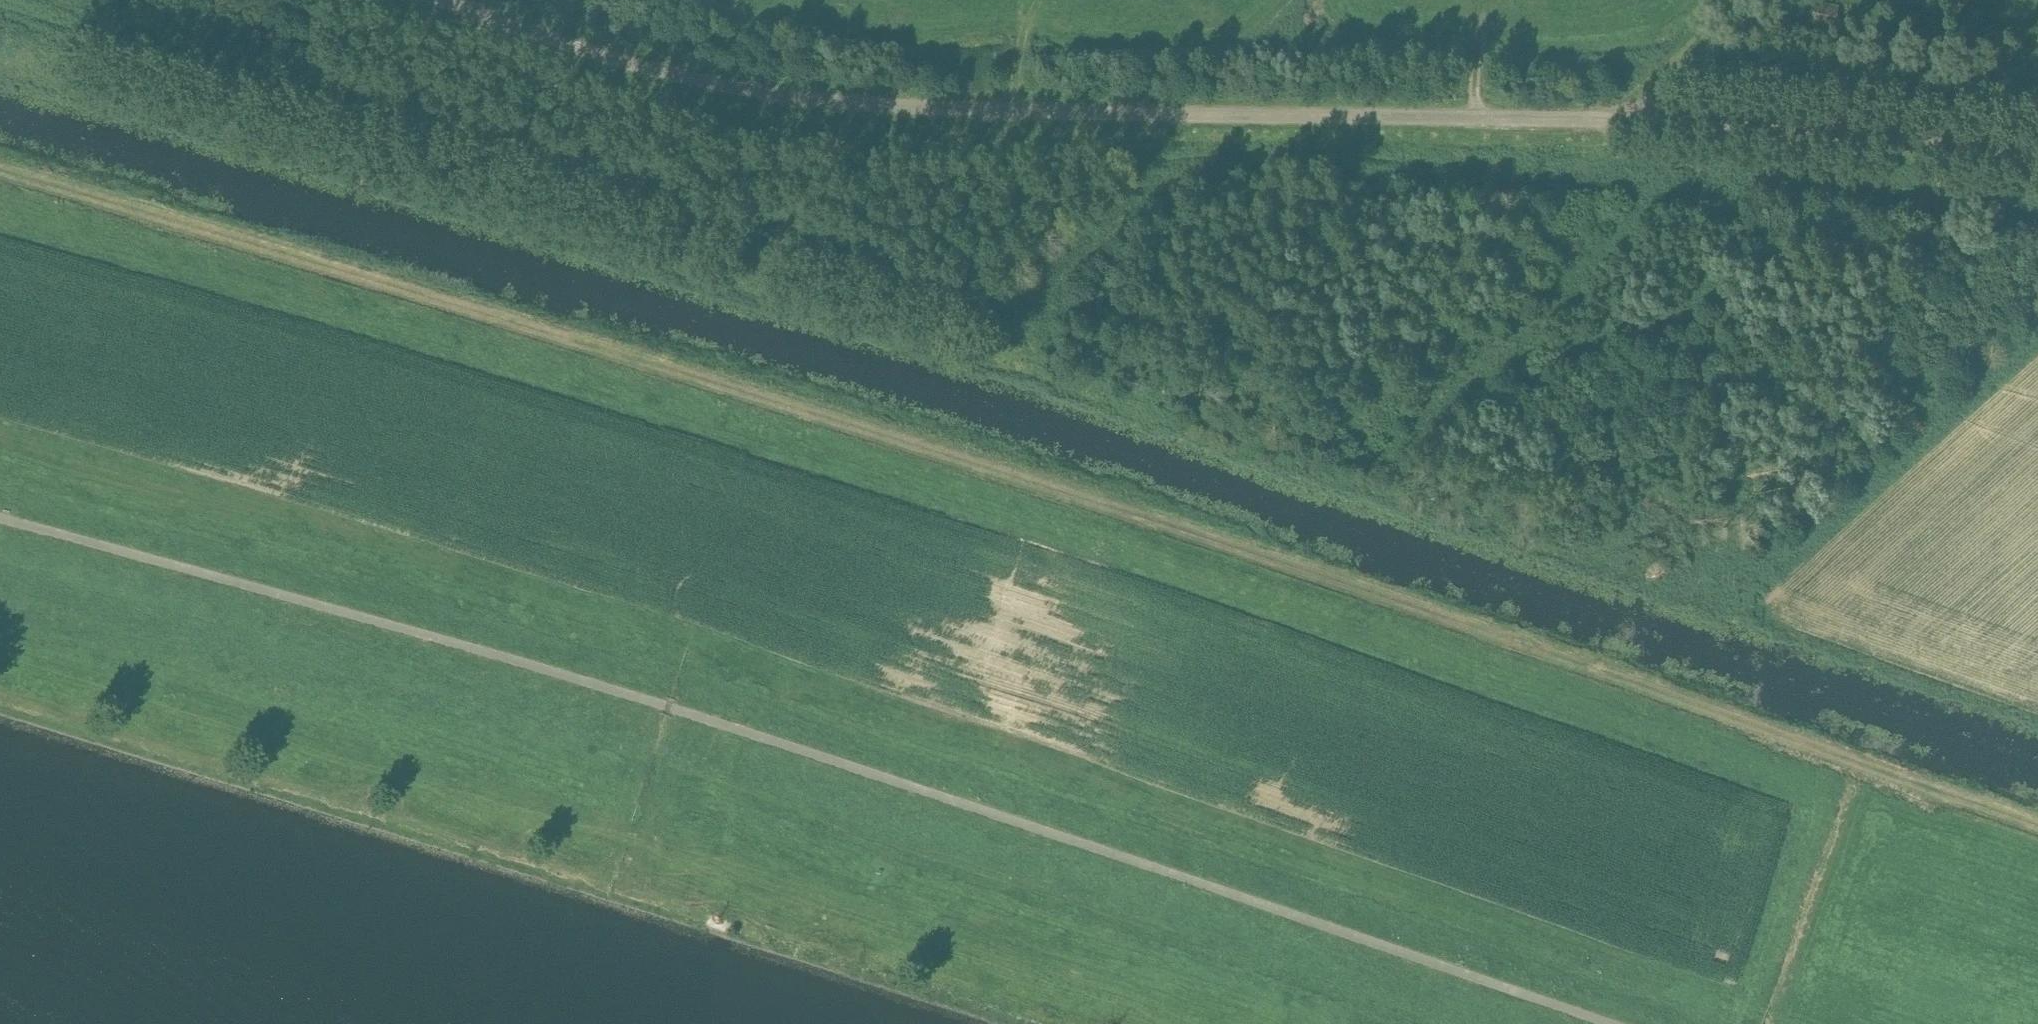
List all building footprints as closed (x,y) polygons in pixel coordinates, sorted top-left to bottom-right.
[(1813,2),(1812,7),(1809,26),(1836,30),(1840,6),(1813,2)]
